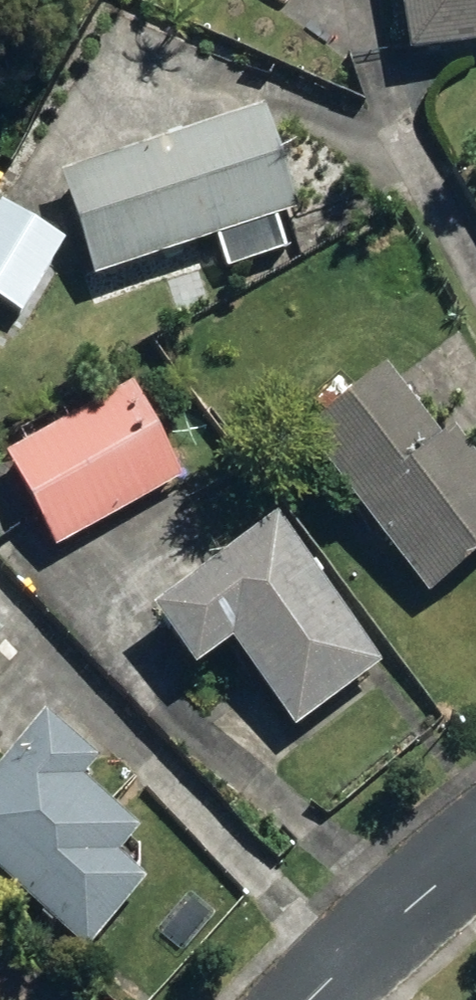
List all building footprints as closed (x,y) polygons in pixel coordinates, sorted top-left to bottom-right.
[(408,58),(475,46),(475,0),(398,0),(408,58)] [(56,183),(90,284),(218,241),(228,272),(287,254),(275,223),(295,215),(261,114),(56,183)] [(17,319),(59,247),(0,214),(0,309),(17,319)] [(429,602),(475,564),(475,469),(449,436),(436,447),(380,380),(299,446),(429,602)] [(51,556),(181,483),(129,392),(0,464),(0,466),(51,556)] [(229,651),(292,736),(378,673),(274,529),(150,620),(192,678),(229,651)] [(83,956),(142,885),(113,862),(135,836),(77,789),(89,773),(36,730),(0,775),(0,889),(83,956)]
